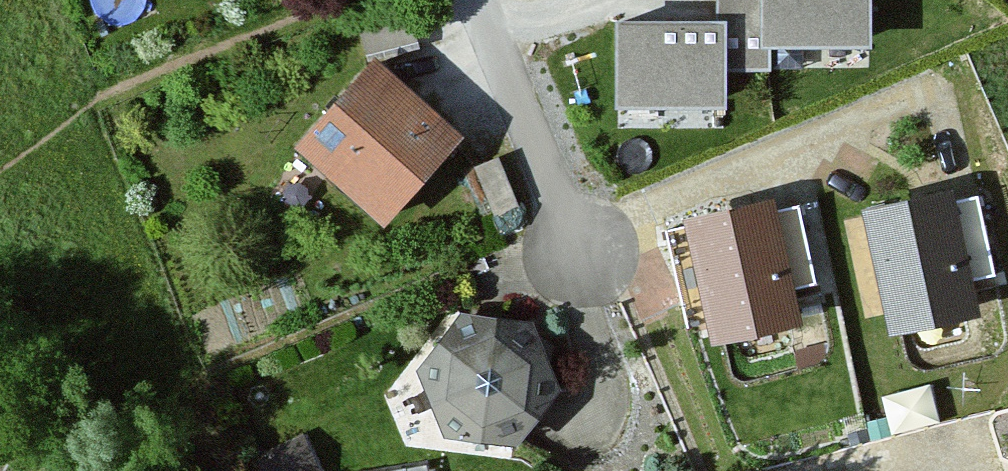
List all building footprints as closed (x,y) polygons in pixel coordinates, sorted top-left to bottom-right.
[(718,16),(725,16),(724,64),(763,64),(763,41),(763,0),(718,0),(718,16)] [(763,41),(871,42),(871,0),(763,0),(763,41)] [(718,16),(614,15),(614,99),(725,99),(724,64),(725,16),(718,16)] [(460,128),(372,52),(293,143),(381,219),(460,128)] [(501,153),(473,162),(489,214),(518,205),(501,153)] [(947,180),(867,196),(893,326),(973,310),(966,273),(950,195),(947,180)] [(776,187),(688,205),(715,329),(802,310),(796,278),(779,203),(776,187)] [(979,189),(950,195),(966,273),(995,267),(979,189)] [(779,203),(796,278),(817,274),(800,198),(779,203)] [(461,307),(415,365),(448,437),(519,442),(563,384),(531,318),(461,307)] [(303,431),(255,452),(263,470),(321,470),(303,431)]
